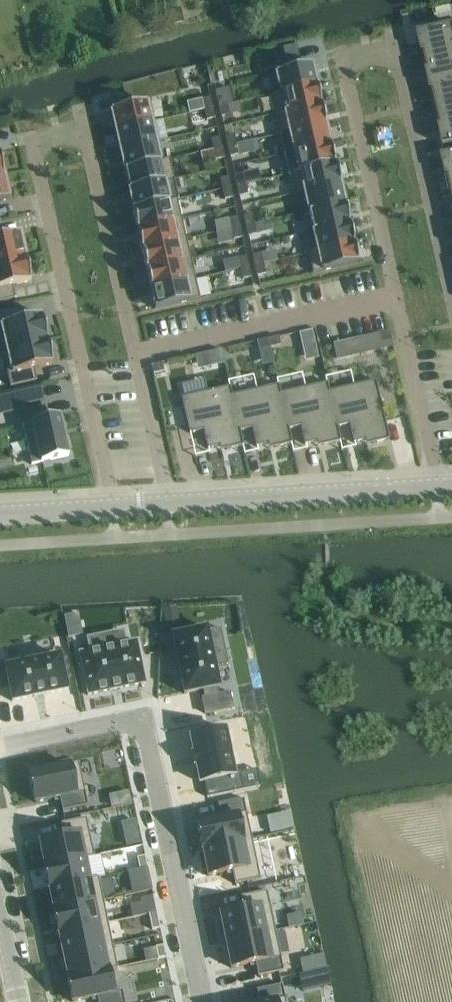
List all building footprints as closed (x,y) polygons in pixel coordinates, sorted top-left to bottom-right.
[(180,7),(169,10),(173,24),(184,21),(180,7)] [(417,32),(421,51),(451,44),(451,24),(417,32)] [(421,51),(426,70),(451,64),(451,44),(421,51)] [(280,91),(271,93),(271,94),(316,83),(311,64),(276,72),(280,91)] [(426,70),(430,89),(451,84),(451,64),(426,70)] [(316,83),(271,94),(275,114),(320,103),(316,83)] [(430,89),(434,107),(451,103),(451,84),(430,89)] [(228,86),(215,89),(216,95),(218,106),(227,104),(232,102),(228,86)] [(210,97),(202,98),(204,109),(213,107),(210,97)] [(147,101),(111,109),(115,129),(151,121),(147,101)] [(320,103),(275,114),(280,133),(325,123),(320,103)] [(434,107),(438,126),(451,123),(451,103),(434,107)] [(227,104),(218,106),(221,116),(229,114),(227,104)] [(213,107),(204,109),(206,119),(215,117),(213,107)] [(151,121),(115,129),(120,149),(156,141),(151,121)] [(325,123),(280,133),(280,134),(289,132),(293,150),(284,152),(284,153),(329,143),(325,123)] [(438,126),(443,146),(451,144),(451,123),(438,126)] [(234,133),(225,135),(227,145),(236,143),(234,133)] [(219,136),(211,138),(213,149),(222,147),(219,136)] [(156,141),(120,149),(124,169),(169,159),(169,158),(160,160),(156,141)] [(236,143),(227,145),(230,156),(238,154),(236,143)] [(329,143),(284,153),(289,173),(335,163),(335,162),(333,162),(329,143)] [(222,147),(213,149),(215,159),(224,157),(222,147)] [(441,155),(446,174),(451,173),(451,152),(441,155)] [(169,159),(124,169),(129,189),(174,178),(169,159)] [(335,163),(289,173),(289,174),(290,174),(295,193),(340,183),(335,163)] [(243,173),(234,175),(237,185),(245,183),(243,173)] [(0,175),(0,200),(9,198),(4,174),(0,175)] [(228,176),(220,178),(222,188),(231,186),(228,176)] [(174,178),(129,189),(133,209),(177,199),(177,198),(169,199),(165,181),(174,179),(174,178)] [(245,183),(237,185),(239,195),(247,194),(245,183)] [(340,183),(295,193),(295,194),(304,192),(308,211),(344,203),(340,183)] [(231,186),(222,188),(224,199),(233,197),(231,186)] [(133,209),(132,210),(136,229),(182,218),(177,199),(133,209)] [(313,230),(303,232),(304,233),(349,222),(344,203),(308,211),(313,230)] [(252,213),(243,215),(246,225),(254,223),(252,213)] [(237,216),(229,218),(231,228),(240,226),(237,216)] [(182,218),(136,229),(141,249),(186,238),(182,218)] [(349,222),(304,233),(308,253),(353,242),(349,222)] [(254,223),(246,225),(248,235),(256,233),(254,223)] [(240,226),(231,228),(233,239),(242,237),(240,226)] [(25,256),(19,232),(1,236),(0,233),(0,262),(25,256)] [(186,238),(141,249),(146,269),(191,258),(186,238)] [(353,242),(308,253),(312,272),(358,262),(353,242)] [(261,252),(252,254),(255,265),(263,263),(261,252)] [(0,262),(0,301),(15,297),(12,285),(31,281),(25,256),(0,262)] [(246,256),(238,258),(240,268),(249,266),(246,256)] [(191,258),(146,269),(150,288),(195,278),(191,258)] [(263,263),(255,265),(257,275),(265,273),(263,263)] [(249,266),(240,268),(242,278),(251,276),(249,266)] [(195,278),(150,288),(155,308),(200,298),(195,278)] [(6,348),(46,339),(41,314),(23,319),(20,307),(0,311),(0,349),(6,348)] [(382,333),(379,334),(381,342),(391,340),(389,331),(386,332),(382,333)] [(313,333),(300,336),(302,348),(315,345),(313,333)] [(372,334),(364,336),(368,352),(376,351),(372,334)] [(271,338),(268,338),(270,347),(280,344),(278,336),(271,338)] [(258,340),(256,341),(258,349),(270,347),(268,338),(266,339),(258,340)] [(46,339),(6,348),(11,371),(7,372),(10,386),(36,380),(33,368),(52,363),(46,339)] [(347,340),(333,343),(336,359),(350,356),(347,340)] [(221,349),(209,352),(212,366),(224,363),(221,349)] [(162,362),(152,365),(154,373),(164,371),(162,362)] [(375,380),(329,390),(337,426),(349,423),(353,442),(371,438),(372,442),(389,439),(375,380)] [(327,382),(280,392),(288,428),(300,425),(305,444),(323,440),(324,444),(340,441),(337,426),(329,390),(327,382)] [(0,392),(0,415),(25,409),(24,405),(43,400),(39,383),(20,388),(0,392)] [(278,384),(232,394),(243,445),(244,444),(241,430),(252,427),(256,446),(274,442),(275,446),(292,443),(288,428),(280,392),(278,384)] [(230,386),(181,397),(189,432),(203,429),(207,448),(225,444),(226,448),(243,445),(232,394),(230,386)] [(44,405),(18,411),(21,426),(24,425),(32,464),(41,462),(68,455),(59,415),(47,418),(44,405)] [(166,609),(164,609),(168,628),(178,625),(175,608),(175,607),(166,609)] [(68,615),(63,616),(68,637),(82,634),(78,614),(78,613),(68,615)] [(206,628),(172,635),(184,693),(203,689),(205,697),(202,697),(205,713),(231,708),(233,707),(229,692),(217,694),(215,687),(219,686),(215,666),(227,663),(220,628),(207,631),(206,628)] [(81,652),(79,652),(79,654),(80,654),(88,693),(87,693),(88,695),(90,694),(143,683),(145,683),(145,681),(144,681),(136,642),(137,642),(136,640),(134,641),(108,646),(105,633),(88,637),(90,650),(81,652)] [(0,661),(0,691),(9,690),(11,700),(65,689),(59,655),(55,656),(7,666),(6,660),(0,661)] [(225,729),(190,736),(193,754),(192,754),(194,765),(195,765),(199,782),(204,781),(207,797),(244,789),(260,786),(259,785),(244,788),(240,772),(234,773),(225,729)] [(78,761),(29,772),(35,802),(60,797),(62,810),(87,804),(78,761)] [(129,791),(117,793),(120,805),(131,803),(129,791)] [(221,816),(196,822),(202,848),(252,838),(251,837),(243,798),(218,803),(221,816)] [(63,836),(39,841),(44,865),(94,855),(94,854),(86,817),(61,823),(63,836)] [(135,819),(122,822),(127,844),(140,842),(135,819)] [(203,853),(198,854),(202,871),(206,870),(207,875),(232,870),(235,883),(260,878),(252,838),(202,848),(203,853)] [(94,855),(44,865),(49,888),(99,877),(98,876),(105,875),(104,869),(101,854),(94,856),(94,855)] [(145,855),(137,857),(139,868),(147,867),(145,855)] [(147,867),(139,868),(142,880),(150,879),(147,867)] [(99,877),(49,888),(53,910),(103,899),(99,879),(99,877)] [(244,908),(219,913),(225,940),(273,930),(275,930),(270,904),(267,890),(241,895),(244,908)] [(153,896),(145,897),(148,913),(156,911),(153,896)] [(103,899),(53,910),(58,932),(108,922),(103,899)] [(156,911),(148,913),(152,929),(160,927),(156,911)] [(108,922),(58,932),(63,954),(112,944),(108,922)] [(273,930),(225,940),(231,967),(255,962),(258,975),(283,970),(275,931),(276,931),(275,930),(273,930)] [(112,944),(63,954),(67,977),(117,966),(112,944)] [(163,944),(155,946),(158,958),(166,956),(163,944)] [(67,977),(72,1001),(97,996),(98,1001),(124,1001),(122,990),(122,989),(117,990),(113,968),(117,967),(117,966),(67,977)] [(282,984),(257,989),(259,1001),(286,1001),(282,984)]
